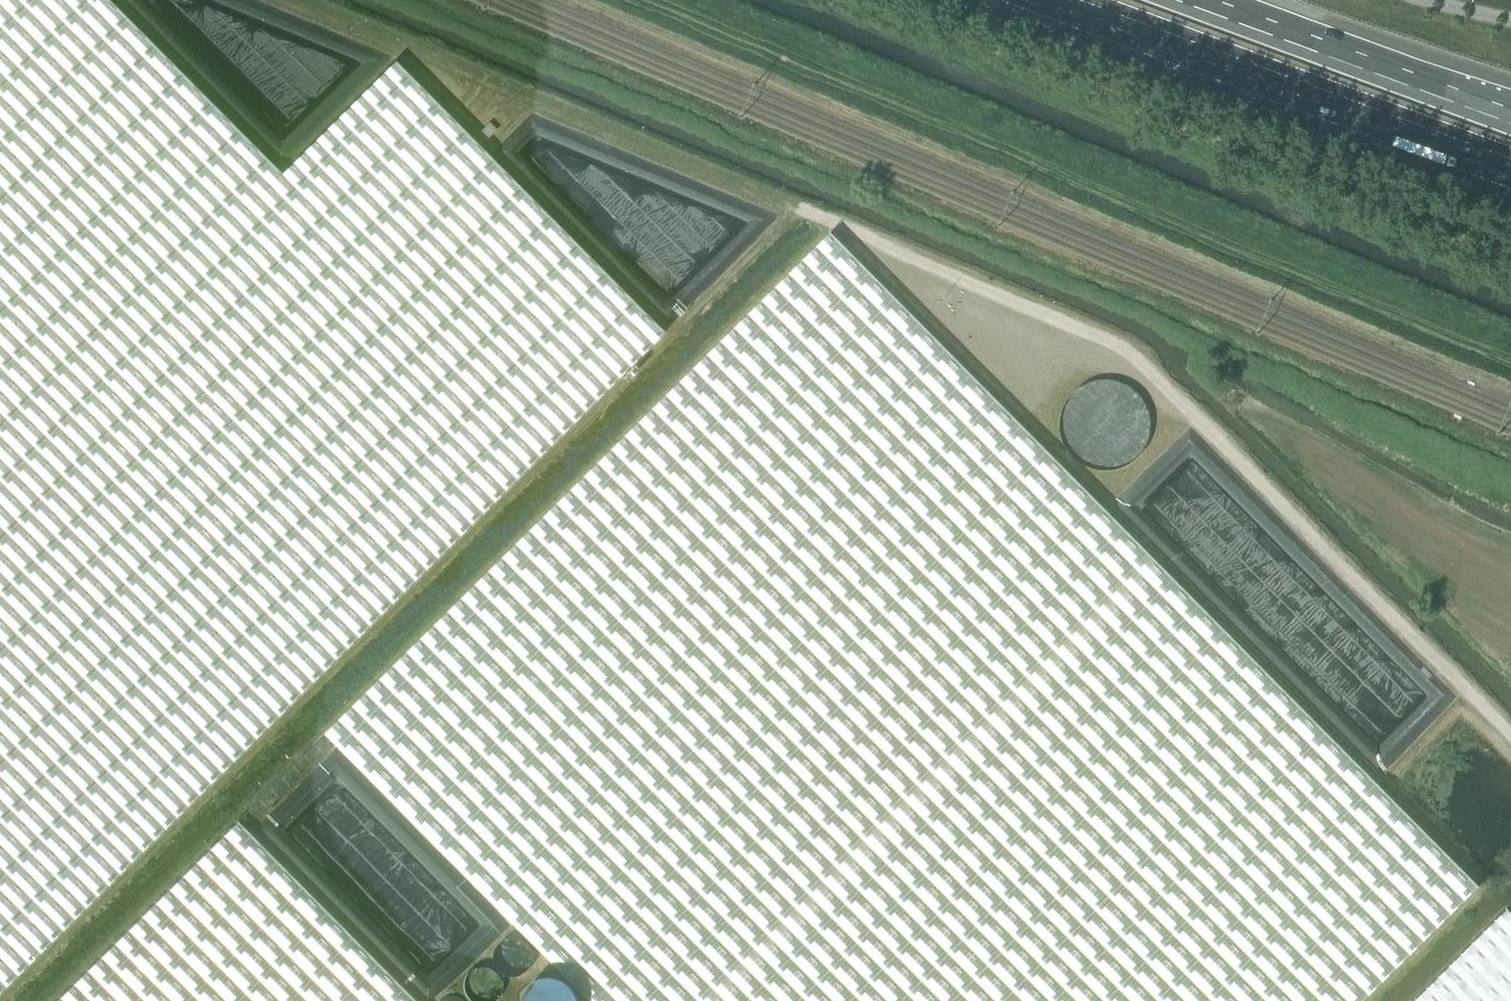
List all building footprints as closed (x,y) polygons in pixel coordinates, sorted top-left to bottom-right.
[(664,332),(395,62),(281,174),(108,0),(0,0),(0,992),(664,332)] [(595,1000),(1363,1000),(1479,887),(832,233),(328,732),(595,1000)] [(1064,443),(1071,454),(1080,462),(1092,467),(1104,469),(1116,468),(1128,463),(1137,456),(1145,446),(1149,435),(1150,421),(1147,408),(1140,396),(1130,387),(1118,381),(1104,379),(1091,382),(1079,387),(1070,396),(1064,407),(1060,419),(1061,431),(1064,443)] [(237,822),(56,1000),(414,1000),(237,822)] [(1507,909),(1415,1000),(1510,1000),(1510,913),(1507,909)]
